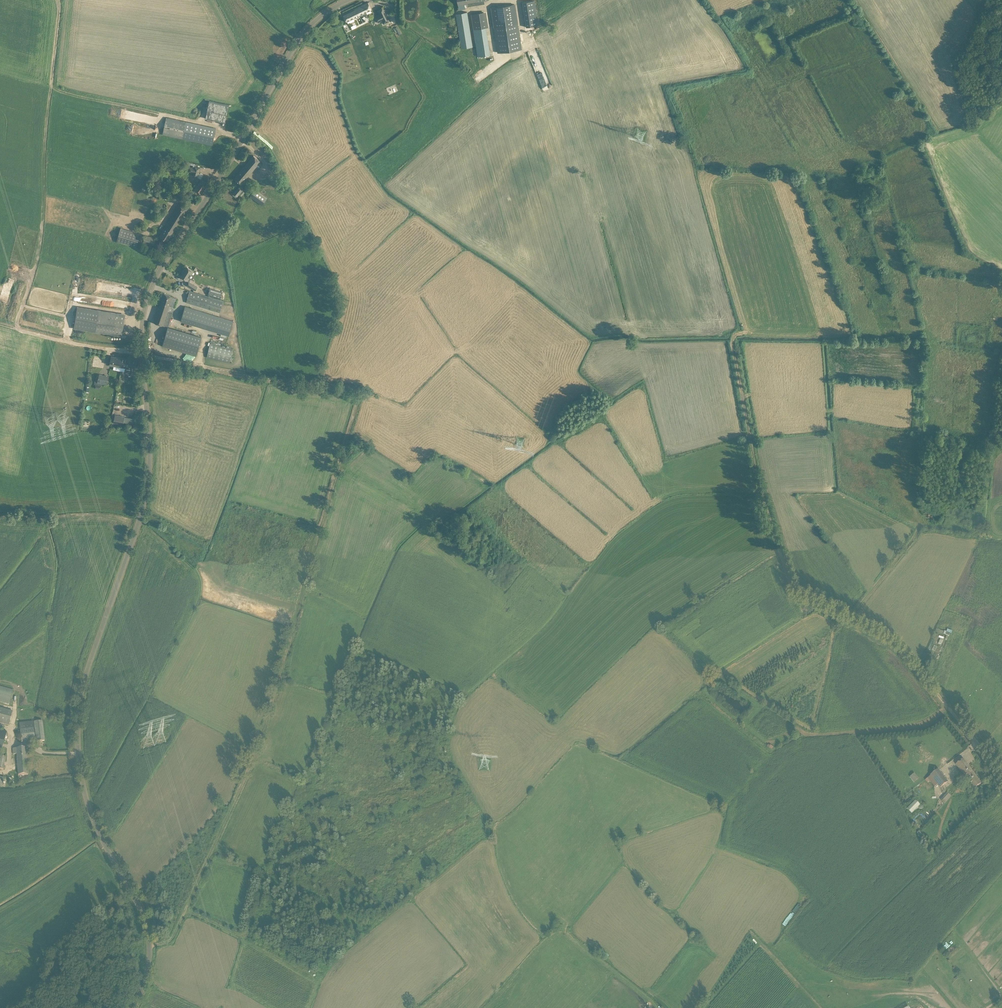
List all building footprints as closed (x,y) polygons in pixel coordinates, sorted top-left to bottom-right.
[(467,3),(467,0),(457,0),(458,4),(459,10),(465,9),(464,3),(467,3)] [(538,25),(535,0),(523,2),(526,27),(538,25)] [(347,21),(371,9),(368,2),(343,14),(347,21)] [(514,4),(492,7),(498,52),(521,49),(514,4)] [(391,20),(384,7),(377,10),(379,14),(375,16),(378,23),(382,20),(384,24),(391,20)] [(467,12),(456,13),(461,48),(472,46),(467,12)] [(484,12),(471,14),(478,56),(491,54),(484,12)] [(225,122),(229,104),(209,100),(206,118),(225,122)] [(212,145),(216,128),(166,118),(163,134),(212,145)] [(254,155),(234,178),(238,181),(241,184),(255,168),(258,170),(259,169),(260,169),(263,165),(259,162),(261,161),(254,155)] [(200,167),(195,166),(194,167),(189,166),(188,171),(193,172),(193,175),(198,176),(198,177),(201,180),(194,189),(200,193),(210,180),(204,175),(204,176),(199,173),(200,167)] [(274,170),(265,177),(269,183),(279,175),(274,170)] [(238,196),(243,190),(238,186),(233,193),(238,196)] [(262,205),(267,198),(256,190),(251,197),(262,205)] [(167,240),(188,207),(180,203),(160,236),(167,240)] [(137,246),(139,238),(135,237),(137,232),(121,227),(117,240),(137,246)] [(153,246),(156,238),(145,235),(143,242),(153,246)] [(187,280),(194,270),(186,265),(180,276),(184,278),(187,280)] [(196,290),(198,286),(189,281),(187,285),(196,290)] [(208,289),(207,293),(208,294),(208,295),(220,298),(222,294),(210,290),(208,289)] [(220,312),(224,301),(190,291),(186,302),(220,312)] [(173,308),(173,307),(170,305),(173,296),(164,293),(154,322),(168,327),(174,308),(173,308)] [(181,320),(229,335),(233,321),(185,306),(181,320)] [(122,335),(125,315),(98,310),(77,307),(74,327),(95,331),(122,335)] [(168,327),(163,345),(196,355),(202,337),(168,327)] [(230,363),(233,349),(210,343),(207,357),(230,363)] [(121,366),(122,363),(121,363),(122,357),(111,356),(110,360),(110,364),(114,365),(121,366)] [(134,374),(136,360),(122,357),(121,363),(122,363),(121,366),(125,367),(125,371),(124,372),(129,373),(134,374)] [(107,384),(109,376),(99,374),(98,378),(95,377),(94,381),(95,381),(94,384),(95,384),(94,388),(101,389),(102,383),(107,384)] [(123,424),(125,416),(115,414),(113,422),(123,424)] [(172,424),(172,427),(176,427),(181,428),(187,429),(188,425),(189,420),(185,419),(183,419),(183,420),(173,418),(172,424)] [(185,440),(184,444),(197,448),(198,444),(185,440)] [(166,453),(164,462),(172,463),(172,462),(175,463),(176,457),(173,457),(174,452),(177,453),(178,445),(173,444),(173,443),(168,442),(167,450),(166,450),(165,453),(166,453)] [(14,690),(0,686),(0,702),(8,705),(8,704),(9,704),(14,690)] [(12,711),(0,708),(0,723),(8,726),(12,711)] [(44,741),(42,721),(37,721),(33,722),(33,721),(19,723),(21,742),(36,740),(36,742),(44,741)] [(28,775),(26,748),(21,748),(12,749),(13,754),(17,754),(18,775),(28,775)] [(974,789),(977,786),(981,783),(963,759),(956,765),(974,789)] [(938,770),(930,776),(931,776),(938,785),(940,788),(947,782),(940,773),(938,770)] [(914,773),(909,777),(913,782),(918,778),(914,773)] [(947,793),(940,799),(945,803),(951,796),(947,793)] [(911,814),(920,805),(915,800),(906,809),(911,814)]
